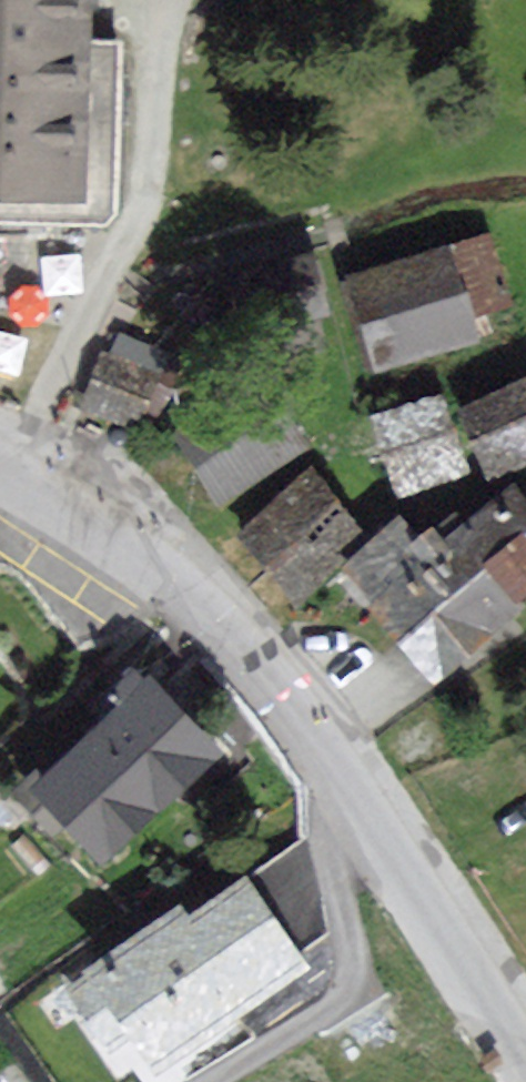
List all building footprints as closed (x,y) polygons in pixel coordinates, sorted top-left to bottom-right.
[(113,223),(119,39),(80,38),(82,0),(0,0),(0,218),(113,223)] [(503,299),(487,245),(358,282),(382,362),(476,335),(469,309),(503,299)] [(322,309),(307,261),(252,278),(267,326),(322,309)] [(176,366),(121,340),(92,401),(147,427),(176,366)] [(463,413),(485,471),(525,455),(525,389),(463,413)] [(296,453),(256,392),(183,440),(222,500),(296,453)] [(465,468),(439,400),(376,424),(402,492),(465,468)] [(359,529),(308,481),(250,541),(300,589),(359,529)] [(511,495),(426,568),(394,531),(344,574),(435,678),(489,632),(504,618),(525,600),(525,512),(511,495)] [(207,764),(148,698),(44,790),(104,856),(207,764)] [(295,964),(243,889),(185,930),(177,919),(87,981),(146,1066),(295,964)]
